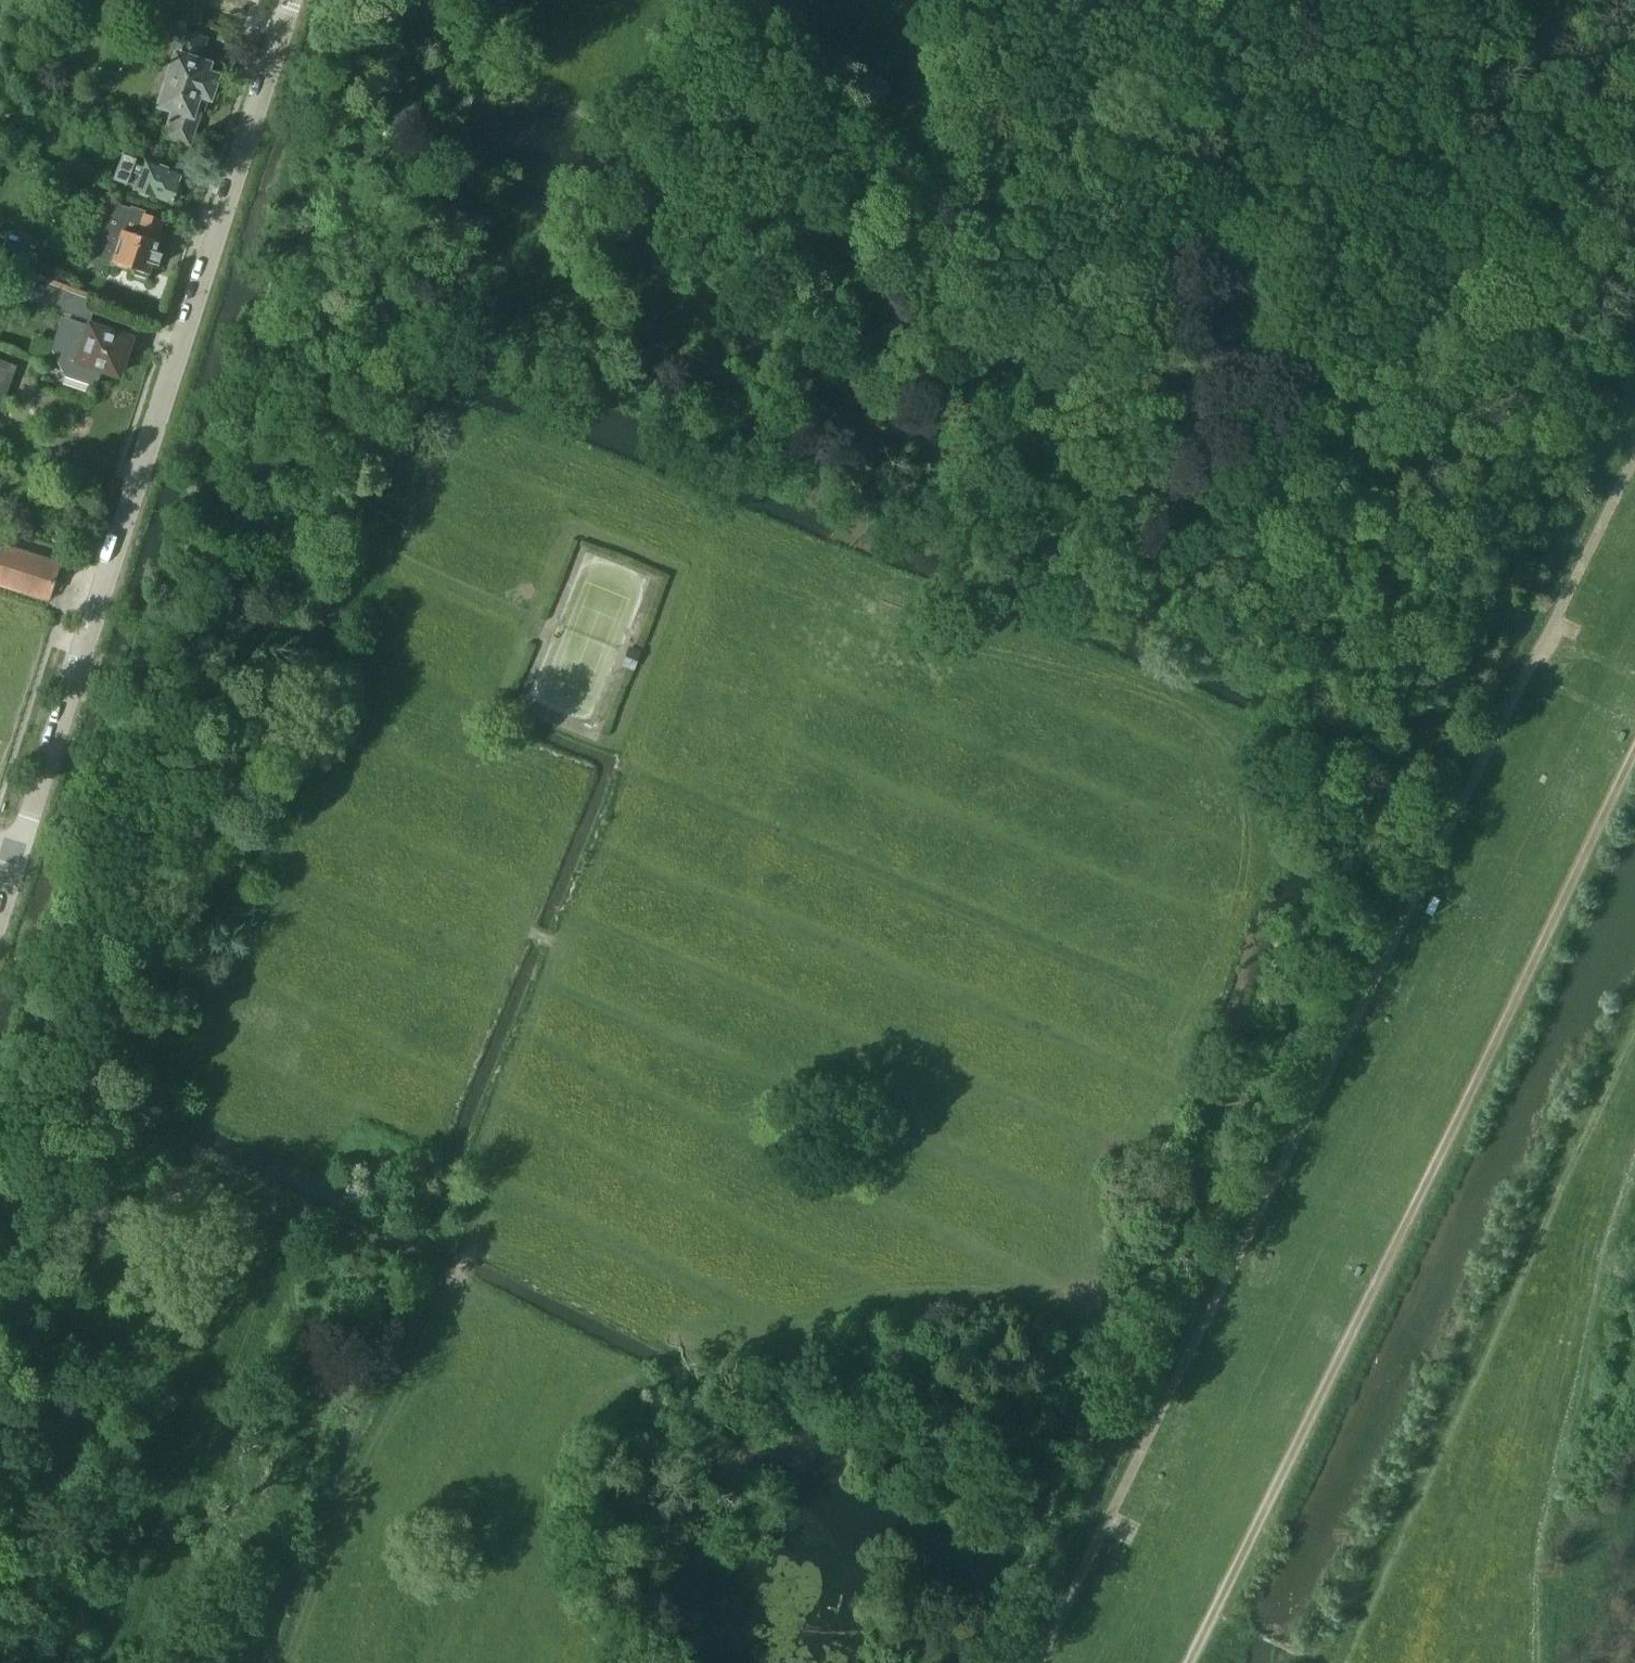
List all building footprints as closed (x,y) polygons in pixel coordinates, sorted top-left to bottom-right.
[(213,91),(215,83),(213,79),(215,76),(210,74),(212,66),(198,61),(205,39),(184,32),(160,105),(171,108),(165,128),(169,130),(167,136),(188,142),(190,136),(194,134),(196,126),(194,122),(198,110),(203,112),(209,94),(213,91)] [(176,184),(177,182),(174,181),(177,172),(143,160),(142,162),(133,159),(134,158),(120,153),(111,178),(124,184),(125,182),(134,186),(133,188),(136,189),(135,193),(137,196),(144,199),(147,197),(149,194),(151,195),(152,193),(170,200),(171,197),(174,198),(177,197),(180,189),(178,185),(176,184)] [(108,202),(91,256),(111,262),(134,269),(133,274),(145,278),(150,263),(157,265),(161,254),(154,251),(157,241),(155,241),(162,219),(143,213),(144,212),(130,207),(129,209),(108,202)] [(92,304),(37,285),(32,298),(45,302),(45,303),(88,317),(92,304)] [(122,357),(129,338),(73,320),(62,354),(67,360),(64,369),(67,375),(95,384),(100,367),(117,373),(118,371),(122,372),(127,358),(122,357)] [(60,563),(0,544),(0,584),(48,600),(60,563)] [(628,670),(634,672),(644,649),(637,646),(634,645),(631,651),(624,649),(618,666),(628,670)]
